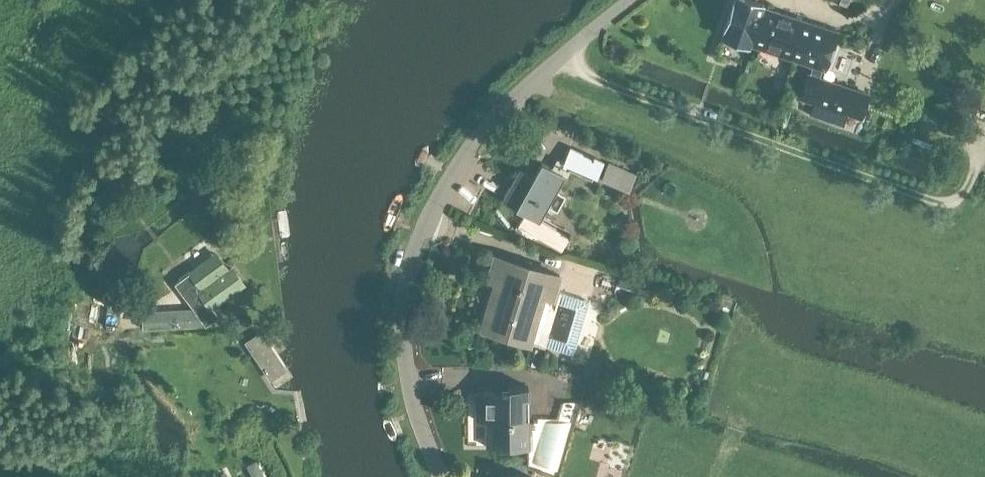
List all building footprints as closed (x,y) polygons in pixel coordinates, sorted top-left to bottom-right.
[(721,36),(747,44),(747,43),(757,47),(787,57),(811,65),(808,74),(806,73),(798,96),(813,101),(809,112),(841,123),(844,111),(859,116),(867,94),(818,77),(821,68),(823,68),(835,31),(800,19),(759,6),(760,4),(748,0),(733,0),(721,36)] [(603,162),(569,146),(562,162),(571,166),(569,170),(591,179),(593,175),(596,177),(603,162)] [(570,232),(539,214),(561,174),(541,162),(533,177),(518,169),(502,199),(525,212),(517,226),(560,250),(570,232)] [(602,179),(629,191),(636,176),(609,164),(602,179)] [(144,329),(205,325),(205,323),(217,315),(211,306),(243,283),(231,267),(227,269),(215,253),(175,282),(194,309),(143,312),(144,329)] [(494,255),(487,278),(501,282),(487,328),(538,343),(574,354),(590,300),(559,291),(556,303),(550,301),(553,289),(558,274),(494,255)] [(263,331),(251,339),(279,384),(291,376),(263,331)] [(476,390),(476,395),(476,418),(486,418),(486,445),(528,445),(527,385),(507,385),(507,390),(476,390)] [(253,476),(265,476),(258,461),(247,465),(253,476)]
